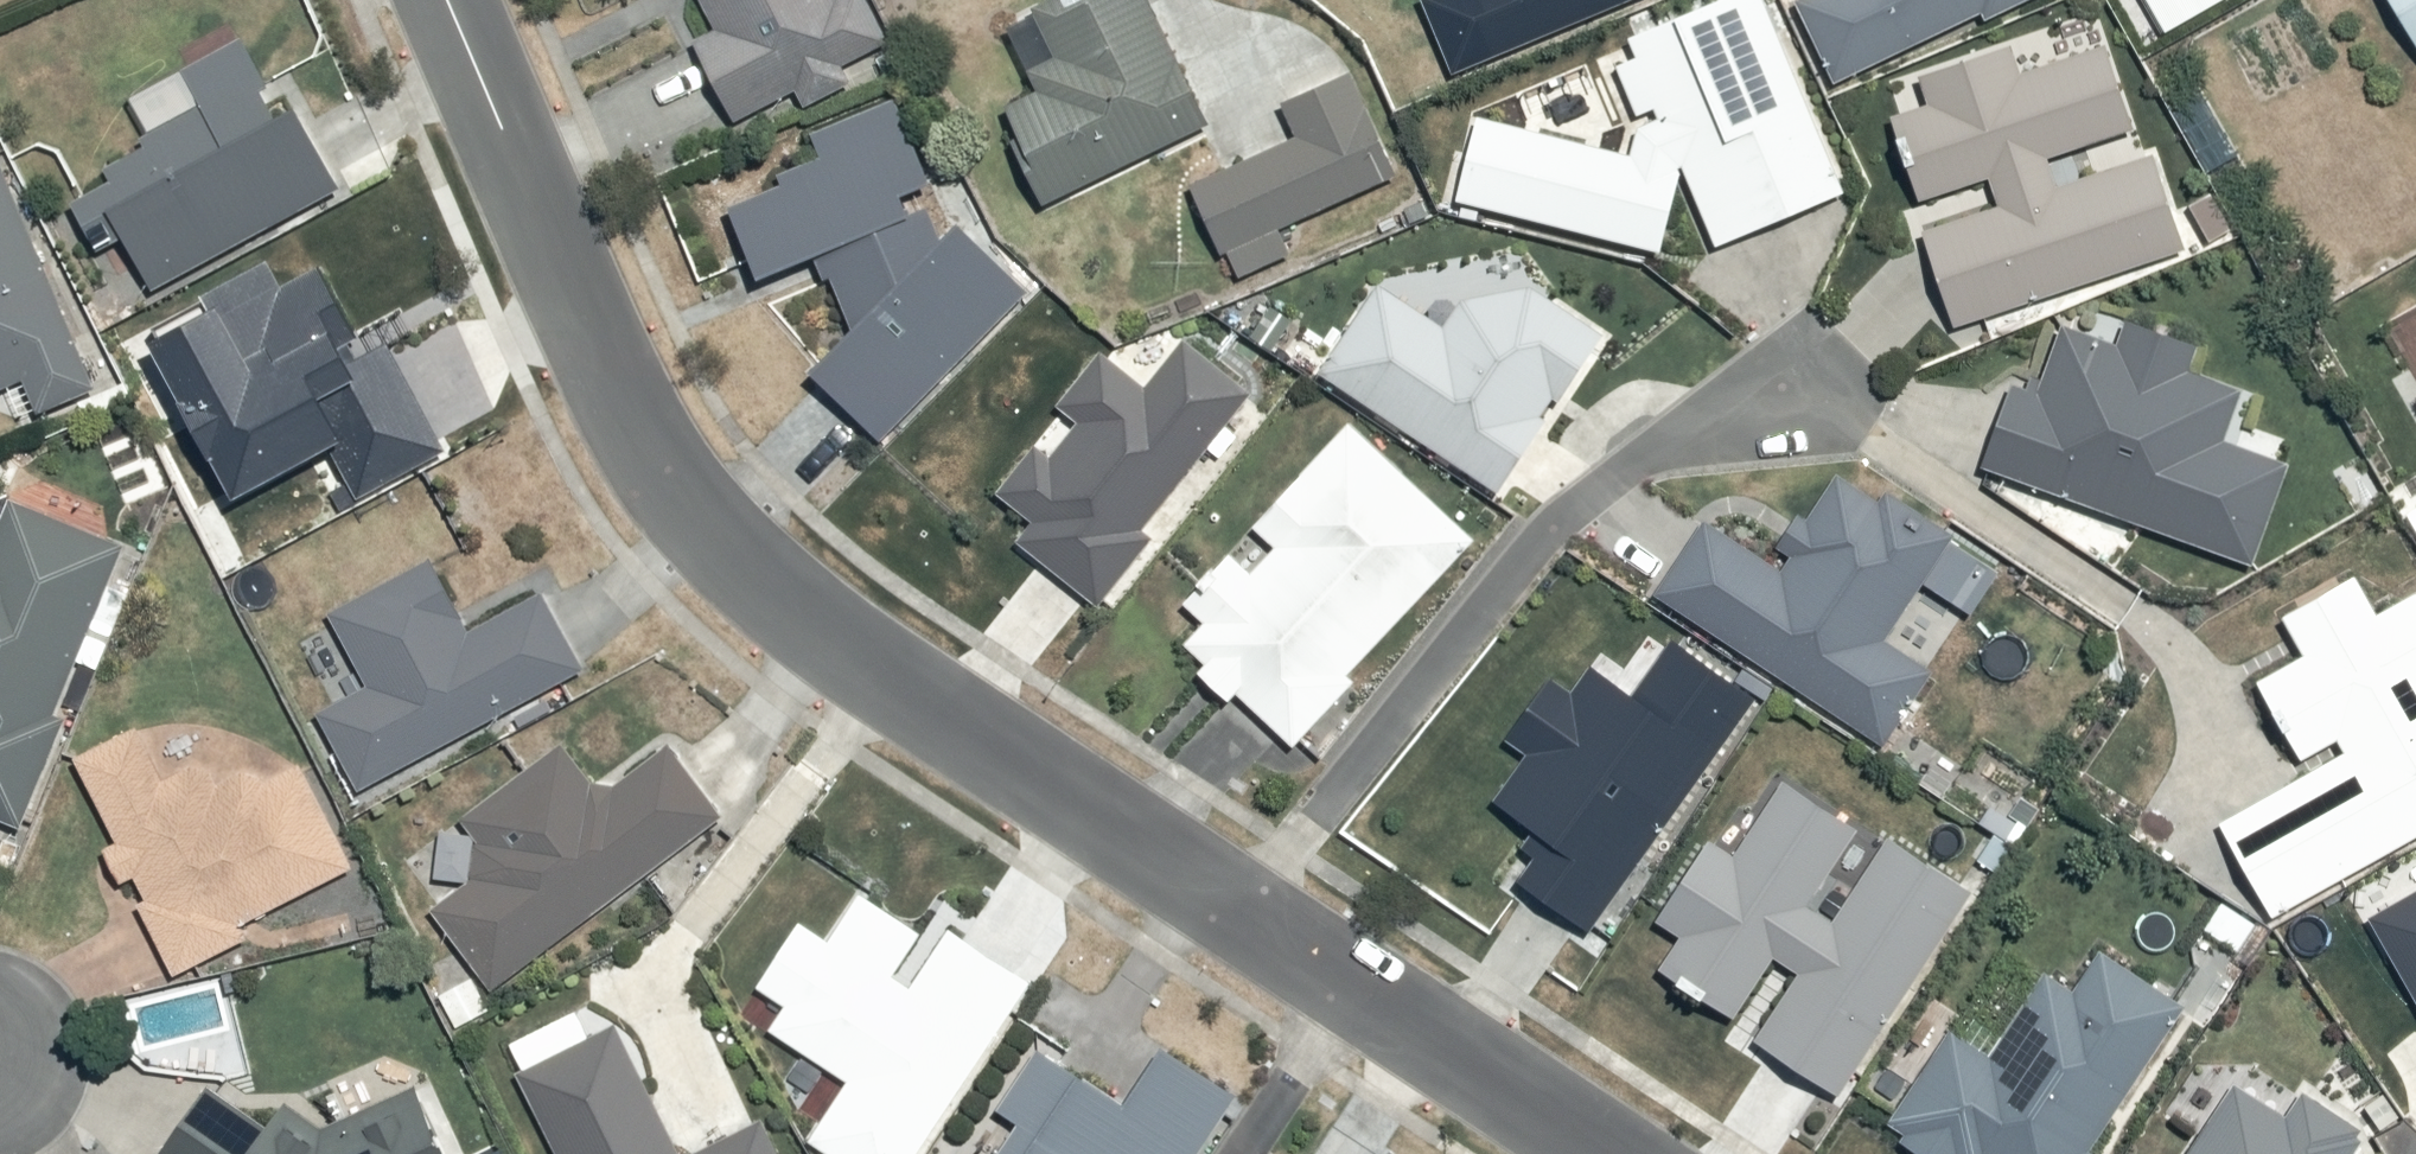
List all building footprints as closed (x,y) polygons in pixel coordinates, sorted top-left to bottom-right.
[(724,29),(703,40),(743,122),(813,88),(817,97),(859,77),(851,61),(894,40),(874,0),(710,0),(724,29)] [(1054,202),(1219,125),(1160,0),(1063,0),(1016,22),(1048,89),(1019,103),(1045,159),(1036,163),(1054,202)] [(1447,67),(1613,0),(1420,0),(1447,67)] [(1451,199),(1656,250),(1677,165),(1711,244),(1840,189),(1760,0),(1709,0),(1624,36),(1631,52),(1608,61),(1631,114),(1648,107),(1651,115),(1633,122),(1626,152),(1472,114),(1451,199)] [(1828,83),(1977,14),(1980,20),(2023,0),(1789,0),(1828,83)] [(2415,26),(2415,0),(2400,0),(2415,26)] [(1922,230),(1953,323),(2184,247),(2151,149),(2053,181),(2045,156),(2131,127),(2102,40),(2017,68),(2008,41),(1915,72),(1925,103),(1889,115),(1916,196),(1986,172),(1997,205),(1922,230)] [(134,244),(159,291),(349,189),(310,115),(294,123),(251,42),(194,73),(209,103),(150,135),(157,147),(116,169),(121,178),(84,198),(114,255),(134,244)] [(1303,139),(1203,187),(1244,271),(1301,244),(1293,229),(1408,174),(1361,77),(1290,111),(1303,139)] [(825,373),(887,441),(1033,295),(949,211),(905,104),(827,136),(835,156),(794,173),(798,184),(743,206),(773,278),(825,257),(858,337),(825,373)] [(0,142),(0,395),(38,379),(51,409),(105,385),(0,142)] [(223,318),(136,359),(209,514),(337,453),(357,494),(449,451),(398,345),(355,366),(331,315),(346,308),(325,264),(290,281),(281,262),(212,295),(223,318)] [(1375,278),(1312,372),(1493,492),(1544,416),(1540,414),(1550,399),(1554,401),(1600,332),(1526,284),(1454,297),(1438,320),(1375,278)] [(2008,380),(1978,466),(2247,561),(2282,463),(2217,440),(2236,389),(2184,371),(2194,342),(2119,316),(2111,339),(2060,321),(2035,390),(2008,380)] [(1027,520),(1012,540),(1094,604),(1149,535),(1139,528),(1249,390),(1180,336),(1142,384),(1096,348),(1053,402),(1075,419),(1048,454),(1033,441),(992,492),(1027,520)] [(1198,620),(1179,641),(1200,660),(1192,669),(1226,700),(1232,692),(1288,744),(1350,677),(1344,672),(1469,537),(1344,422),(1249,525),(1270,544),(1246,570),(1226,551),(1179,603),(1198,620)] [(1702,514),(1649,593),(1880,746),(1929,671),(1881,640),(1920,581),(1967,613),(1994,572),(1945,540),(1949,535),(1882,491),(1875,501),(1831,471),(1802,515),(1794,510),(1769,546),(1782,555),(1776,563),(1702,514)] [(90,669),(109,676),(141,589),(122,582),(136,544),(21,501),(0,557),(0,811),(33,823),(90,669)] [(330,710),(363,784),(584,675),(544,593),(474,628),(443,564),(342,614),(378,686),(330,710)] [(2215,820),(2269,915),(2415,832),(2415,601),(2411,592),(2372,614),(2351,576),(2279,616),(2299,652),(2251,680),(2297,761),(2334,740),(2340,750),(2215,820)] [(1517,871),(1593,928),(1762,704),(1677,640),(1639,691),(1601,663),(1559,719),(1528,696),(1497,737),(1526,758),(1492,804),(1541,840),(1517,871)] [(149,730),(89,760),(129,841),(116,847),(133,881),(141,877),(187,970),(264,932),(259,922),(363,871),(312,767),(272,787),(266,774),(232,791),(219,764),(176,785),(149,730)] [(505,989),(719,815),(669,750),(612,794),(574,744),(476,820),(481,878),(441,910),(505,989)] [(1763,1042),(1844,1094),(1974,894),(1896,843),(1844,923),(1825,911),(1874,836),(1794,784),(1747,856),(1722,840),(1669,922),(1690,936),(1667,971),(1742,1019),(1781,959),(1806,975),(1763,1042)] [(2362,917),(2415,1009),(2415,886),(2362,917)] [(757,983),(784,1001),(767,1027),(845,1078),(806,1138),(830,1153),(913,1153),(1030,975),(949,923),(909,985),(891,973),(920,929),(857,888),(825,936),(799,920),(757,983)] [(1900,1126),(1941,1153),(2096,1153),(2194,1010),(2114,956),(2089,992),(2060,973),(2004,1056),(1965,1030),(1900,1126)] [(515,1072),(556,1153),(680,1153),(614,1023),(515,1072)] [(1237,1099),(1175,1056),(1138,1109),(1054,1050),(1007,1116),(1024,1128),(1006,1153),(1199,1153),(1237,1099)] [(2350,1153),(2359,1139),(2355,1136),(2360,1128),(2301,1089),(2283,1116),(2231,1083),(2185,1153),(2351,1153),(2350,1153)] [(427,1089),(333,1129),(289,1107),(279,1128),(217,1087),(166,1153),(455,1153),(427,1089)] [(760,1116),(683,1153),(779,1153),(760,1116)]
